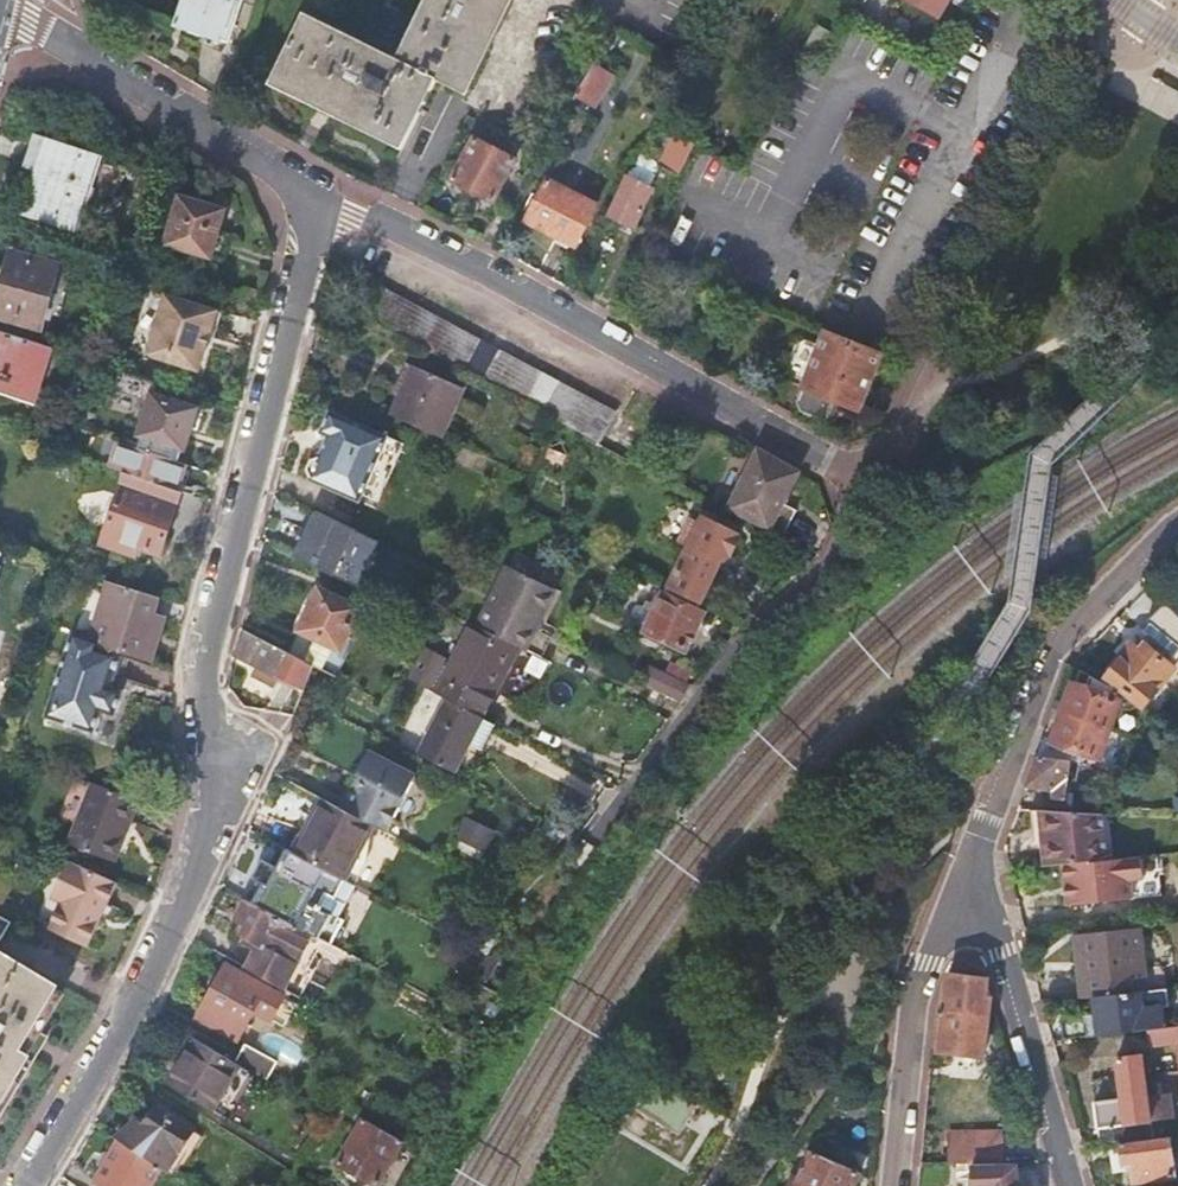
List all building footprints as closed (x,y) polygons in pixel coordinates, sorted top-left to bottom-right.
[(174,20),(227,39),(240,0),(181,0),(174,20)] [(367,125),(403,143),(435,79),(458,90),(503,0),(422,0),(393,58),(302,12),(270,76),(367,125)] [(944,0),(915,0),(937,12),(944,0)] [(227,39),(174,20),(174,22),(227,39)] [(820,70),(840,39),(820,25),(801,56),(820,70)] [(612,76),(592,64),(574,95),(593,106),(612,76)] [(679,172),(695,141),(675,131),(659,163),(679,172)] [(80,152),(32,136),(21,167),(26,169),(28,165),(33,167),(33,168),(35,168),(30,188),(23,213),(77,230),(91,187),(110,197),(129,168),(98,154),(97,156),(80,150),(80,152)] [(514,159),(472,138),(451,179),(492,201),(514,159)] [(640,153),(628,176),(650,185),(658,166),(652,160),(645,155),(640,153)] [(625,175),(609,212),(636,224),(653,186),(650,185),(628,176),(625,175)] [(526,221),(577,245),(598,203),(548,178),(526,221)] [(179,198),(165,244),(210,257),(224,211),(179,198)] [(58,266),(11,253),(0,293),(0,316),(41,327),(58,266)] [(614,410),(363,277),(347,307),(599,440),(614,410)] [(217,312),(165,295),(146,356),(198,371),(217,312)] [(825,420),(833,400),(857,409),(880,353),(824,331),(818,345),(803,339),(794,343),(780,378),(801,387),(795,401),(800,410),(825,420)] [(34,405),(51,348),(0,333),(0,393),(34,405)] [(413,366),(391,415),(401,419),(440,436),(461,386),(413,366)] [(184,448),(196,410),(152,396),(140,435),(184,448)] [(359,502),(361,496),(387,436),(328,412),(318,434),(326,437),(318,458),(310,461),(306,470),(309,478),(308,481),(359,502)] [(615,419),(601,444),(631,460),(645,434),(615,418),(615,419)] [(387,436),(361,496),(371,500),(376,490),(382,492),(403,444),(387,436)] [(177,491),(185,465),(119,443),(110,469),(125,474),(177,491)] [(728,510),(783,539),(797,512),(786,507),(783,505),(788,495),(799,473),(758,452),(746,475),(747,477),(742,478),(737,487),(740,491),(738,492),(728,510)] [(159,554),(180,493),(177,491),(125,474),(102,544),(136,556),(138,548),(159,554)] [(792,497),(788,495),(783,505),(786,507),(792,497)] [(353,529),(314,510),(292,556),(331,575),(355,587),(376,541),(353,529)] [(668,583),(701,600),(725,552),(730,554),(740,535),(703,516),(698,525),(689,520),(679,541),(687,545),(668,583)] [(506,566),(476,626),(521,647),(552,588),(506,566)] [(151,614),(156,597),(108,582),(99,610),(108,613),(100,640),(95,649),(109,654),(110,650),(147,662),(162,617),(151,614)] [(696,608),(701,600),(668,583),(667,583),(656,606),(646,629),(686,648),(702,612),(696,608)] [(521,647),(538,656),(548,636),(538,631),(558,591),(552,588),(521,647)] [(311,666),(333,677),(345,653),(338,650),(358,609),(317,589),(286,654),(311,666)] [(1165,606),(1176,617),(1177,615),(1177,594),(1165,606)] [(635,625),(646,629),(656,606),(646,601),(635,625)] [(90,638),(100,640),(108,613),(99,610),(90,638)] [(480,716),(493,691),(525,708),(549,661),(538,656),(521,647),(476,626),(470,623),(448,665),(442,661),(444,659),(424,648),(408,679),(446,699),(418,755),(452,771),(467,741),(480,716)] [(112,675),(118,658),(109,654),(95,649),(100,640),(90,638),(71,631),(43,716),(91,731),(98,710),(112,715),(120,691),(109,687),(112,675)] [(293,686),(301,690),(311,666),(286,654),(244,631),(231,653),(255,666),(250,675),(269,685),(272,679),(292,689),(293,686)] [(1107,678),(1118,686),(1124,691),(1144,707),(1175,669),(1153,651),(1147,658),(1133,646),(1107,678)] [(640,683),(677,701),(687,683),(648,665),(640,683)] [(1114,688),(1077,670),(1071,686),(1120,703),(1124,691),(1118,686),(1114,688)] [(1071,686),(1061,714),(1110,730),(1120,703),(1071,686)] [(1052,741),(1044,738),(1037,758),(1071,762),(1070,764),(1072,764),(1072,752),(1099,760),(1110,730),(1061,714),(1052,741)] [(480,716),(467,741),(480,748),(493,723),(480,716)] [(367,750),(354,773),(358,775),(352,786),(351,786),(339,807),(375,826),(384,831),(391,819),(413,777),(414,775),(367,750)] [(1071,762),(1037,758),(1027,787),(1055,791),(1054,801),(1066,802),(1070,764),(1071,762)] [(413,777),(391,819),(396,822),(421,815),(431,797),(426,784),(413,777)] [(113,858),(137,799),(91,781),(67,841),(113,858)] [(356,860),(375,826),(339,807),(316,796),(288,850),(325,869),(346,879),(347,877),(355,881),(364,864),(356,860)] [(1041,868),(1099,862),(1095,814),(1065,812),(1030,810),(1031,812),(1045,812),(1047,832),(1038,833),(1040,850),(1049,849),(1051,866),(1041,866),(1041,868)] [(1033,833),(1038,833),(1047,832),(1045,812),(1031,812),(1033,833)] [(1099,862),(1113,860),(1109,815),(1095,814),(1099,862)] [(493,832),(465,818),(456,833),(484,847),(493,832)] [(306,906),(325,869),(288,850),(287,849),(268,886),(306,906)] [(1040,850),(1041,866),(1051,866),(1049,849),(1040,850)] [(86,945),(116,883),(69,861),(52,898),(62,902),(50,927),(86,945)] [(1065,925),(1122,919),(1121,903),(1106,905),(1101,862),(1058,867),(1065,925)] [(284,990),(314,934),(248,899),(238,917),(242,918),(249,923),(243,934),(248,936),(243,944),(255,950),(246,969),(284,990)] [(249,923),(242,918),(235,930),(243,934),(249,923)] [(8,924),(0,919),(0,938),(8,924)] [(1096,998),(1141,993),(1147,992),(1140,932),(1076,939),(1084,999),(1096,998)] [(312,970),(328,941),(314,934),(284,990),(302,1000),(317,973),(312,970)] [(41,1033),(31,1027),(55,986),(0,953),(0,1100),(41,1033)] [(226,966),(200,1012),(215,1020),(212,1027),(236,1040),(253,1010),(283,1027),(295,1004),(265,987),(226,966)] [(983,1056),(991,998),(985,979),(985,978),(950,975),(944,990),(937,1051),(983,1056)] [(1151,1032),(1177,1028),(1177,1027),(1177,1021),(1166,1022),(1164,1007),(1143,1009),(1141,993),(1096,998),(1101,1038),(1151,1032)] [(215,1020),(200,1012),(197,1019),(212,1027),(215,1020)] [(1062,1023),(1065,1042),(1092,1039),(1091,1034),(1094,1033),(1093,1019),(1062,1023)] [(1177,1044),(1177,1028),(1151,1032),(1153,1047),(1177,1044)] [(238,1065),(193,1039),(167,1083),(211,1110),(238,1065)] [(236,1060),(269,1077),(278,1062),(245,1044),(236,1060)] [(1099,1105),(1105,1148),(1117,1147),(1155,1141),(1144,1057),(1121,1060),(1126,1101),(1099,1105)] [(238,1065),(211,1110),(223,1117),(249,1072),(238,1065)] [(162,1166),(167,1170),(193,1129),(156,1106),(147,1121),(136,1115),(134,1117),(134,1121),(135,1123),(129,1127),(126,1127),(124,1128),(123,1128),(121,1130),(116,1138),(120,1140),(162,1166)] [(378,1183),(404,1140),(355,1113),(351,1121),(358,1126),(338,1161),(378,1183)] [(951,1164),(969,1163),(969,1142),(1003,1142),(1002,1132),(950,1134),(951,1164)] [(1155,1141),(1117,1147),(1120,1167),(1132,1167),(1134,1184),(1176,1177),(1170,1139),(1155,1141)] [(162,1166),(120,1140),(95,1180),(105,1185),(149,1185),(162,1166)] [(969,1142),(969,1163),(973,1162),(979,1163),(1003,1162),(1003,1142),(969,1142)] [(860,1171),(810,1148),(793,1185),(853,1185),(860,1171)] [(1013,1162),(1008,1162),(979,1163),(973,1162),(974,1185),(1013,1185),(1013,1162)]
